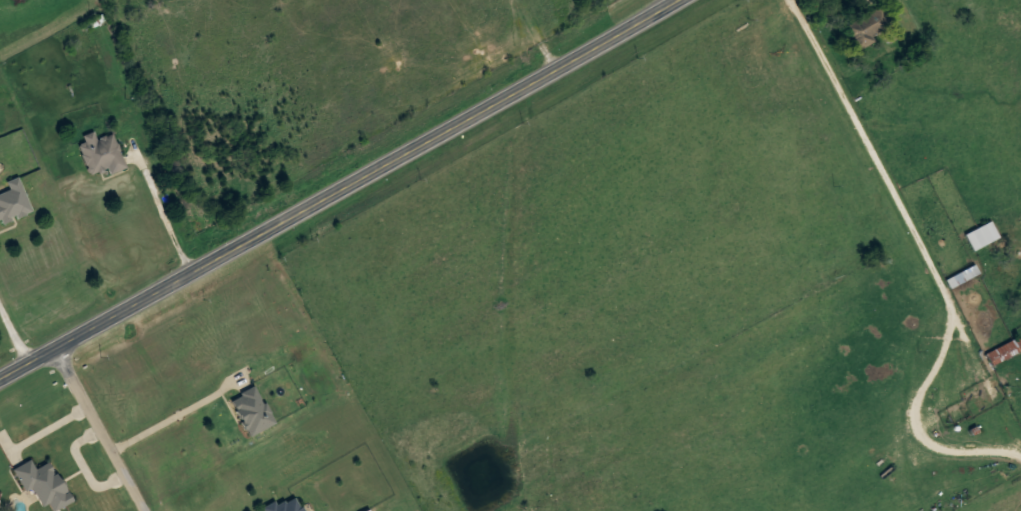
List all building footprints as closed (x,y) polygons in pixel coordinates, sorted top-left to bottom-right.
[(874,41),(870,35),(892,23),(882,5),(843,26),(857,50),(874,41)] [(97,139),(94,131),(77,137),(91,175),(100,172),(102,177),(126,168),(113,133),(97,139)] [(18,176),(6,181),(9,189),(0,193),(0,222),(32,210),(18,176)] [(972,250),(999,238),(991,221),(964,234),(972,250)] [(945,280),(950,288),(978,273),(974,265),(945,280)] [(993,366),(1019,350),(1012,338),(986,355),(993,366)] [(51,461),(35,469),(30,459),(13,469),(25,492),(32,488),(42,506),(48,503),(53,510),(72,501),(51,461)] [(297,495),(264,509),(265,510),(304,510),(297,495)]
